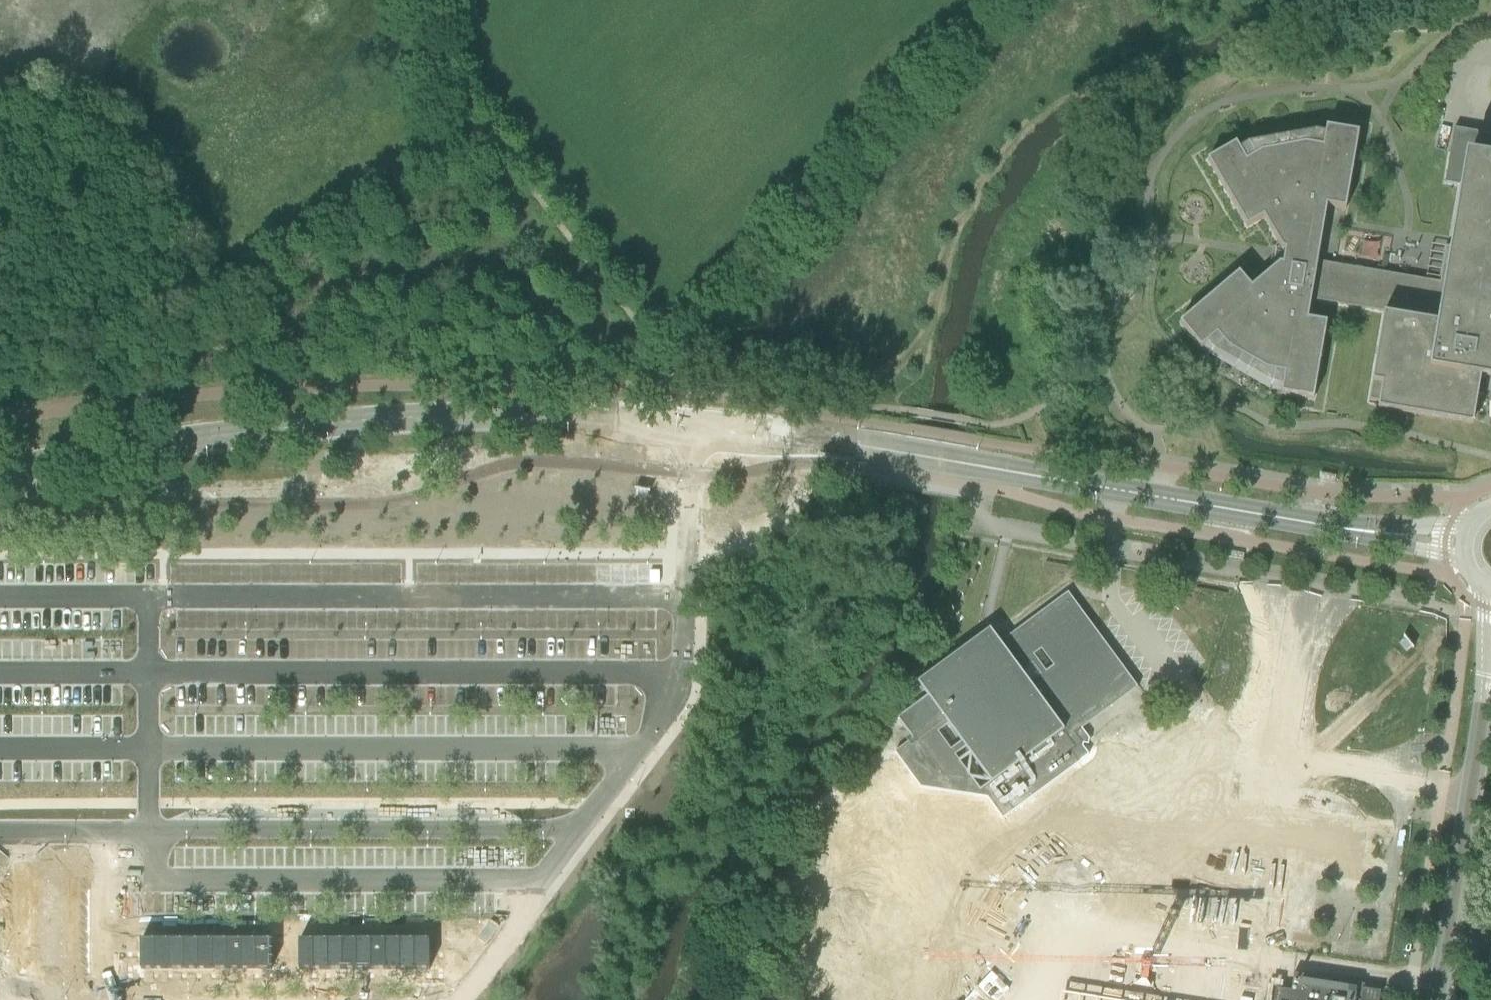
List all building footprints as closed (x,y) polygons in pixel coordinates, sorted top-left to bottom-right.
[(1179,324),(1201,349),(1206,345),(1217,336),(1228,349),(1241,357),(1240,359),(1252,366),(1253,364),(1267,371),(1284,374),(1282,388),(1280,395),(1281,395),(1313,400),(1326,323),(1307,320),(1311,300),(1383,313),(1381,327),(1389,328),(1383,362),(1375,361),(1368,403),(1378,404),(1377,411),(1472,427),(1473,421),(1480,381),(1490,383),(1490,135),(1453,129),(1444,184),(1463,187),(1453,248),(1445,247),(1439,283),(1386,274),(1334,265),(1332,279),(1315,276),(1317,262),(1327,207),(1346,210),(1359,133),(1326,128),(1325,134),(1322,148),(1305,145),(1290,148),(1290,145),(1276,148),(1276,150),(1261,153),(1246,162),(1239,150),(1235,144),(1207,161),(1246,228),(1263,218),(1281,250),(1284,251),(1282,265),(1279,265),(1251,288),(1239,274),(1179,324)] [(1087,754),(1082,744),(1075,734),(1137,688),(1068,593),(999,643),(989,630),(917,683),(927,697),(897,719),(912,740),(895,752),(918,786),(986,795),(999,814),(1087,754)] [(22,868),(22,971),(40,971),(60,971),(86,971),(86,868),(22,868)] [(115,940),(115,953),(140,953),(140,971),(271,971),(271,955),(271,940),(115,940)] [(429,940),(298,940),(298,955),(298,971),(429,970),(429,955),(429,948),(429,940)] [(1380,992),(1376,991),(1363,989),(1364,985),(1293,974),(1291,991),(1271,988),(1269,999),(1379,999),(1380,992)]
